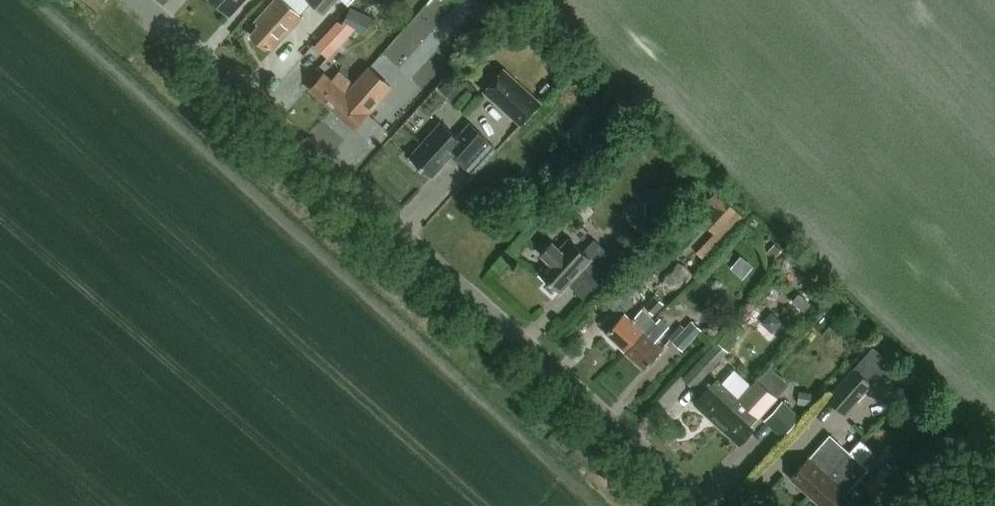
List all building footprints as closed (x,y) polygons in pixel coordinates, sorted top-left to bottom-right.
[(222,10),(227,5),(234,11),(244,0),(212,0),(222,10)] [(283,0),(275,0),(255,22),(259,26),(251,35),(266,48),(268,46),(272,49),(302,17),(283,0)] [(322,14),(334,0),(306,0),(322,14)] [(369,67),(368,69),(354,84),(332,109),(355,129),(367,115),(366,114),(391,86),(369,67)] [(520,126),(541,102),(503,68),(482,91),(520,126)] [(354,84),(341,73),(339,71),(331,80),(323,73),(309,88),(332,109),(354,84)] [(453,101),(465,89),(452,77),(441,90),(453,101)] [(440,123),(430,134),(417,148),(409,157),(432,177),(455,151),(467,162),(468,161),(487,140),(469,124),(456,138),(440,123)] [(696,252),(703,258),(743,216),(717,189),(707,199),(716,207),(703,221),(715,232),(696,252)] [(670,216),(670,203),(645,202),(645,215),(670,216)] [(548,261),(538,272),(560,292),(583,268),(594,277),(613,257),(594,239),(582,252),(568,239),(559,249),(552,242),(540,254),(548,261)] [(675,268),(654,288),(668,301),(688,282),(675,268)] [(625,350),(653,320),(651,318),(663,304),(654,295),(633,318),(626,311),(634,302),(629,298),(638,289),(627,280),(606,303),(621,317),(606,333),(625,350)] [(653,320),(625,350),(645,368),(662,350),(654,342),(665,331),(653,320)] [(690,323),(672,343),(682,352),(700,332),(690,323)] [(715,342),(698,361),(709,371),(726,352),(715,342)] [(873,386),(854,369),(827,400),(846,417),(873,386)] [(717,424),(757,380),(739,399),(717,379),(694,403),(717,424)] [(757,380),(717,424),(739,444),(752,430),(745,423),(753,414),(758,418),(777,398),(757,380)] [(782,401),(763,421),(781,438),(800,418),(782,401)] [(810,496),(848,453),(829,435),(790,479),(810,496)] [(810,496),(821,505),(835,505),(868,470),(848,453),(810,496)] [(877,499),(896,477),(883,465),(864,487),(877,499)]
